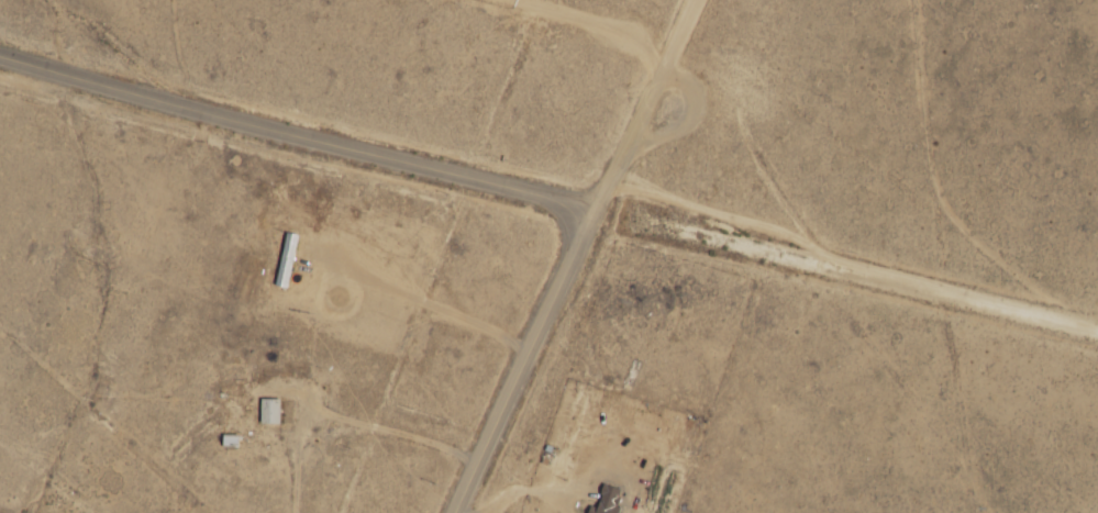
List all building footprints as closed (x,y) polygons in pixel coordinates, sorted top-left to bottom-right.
[(299,234),(286,232),(276,286),(289,288),(299,234)] [(281,424),(281,398),(262,398),(262,424),(281,424)]
